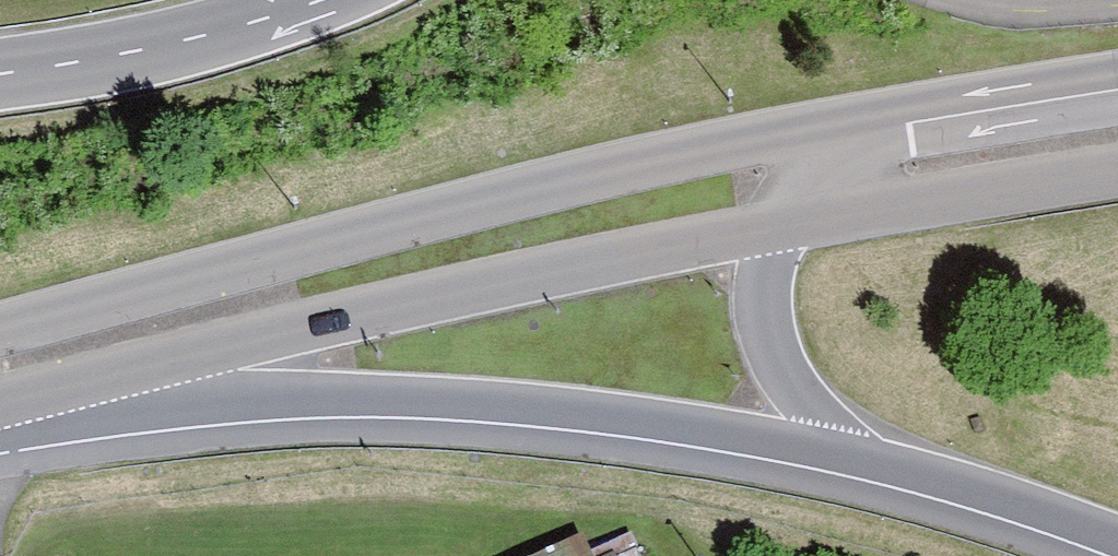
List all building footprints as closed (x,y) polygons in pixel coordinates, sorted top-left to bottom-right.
[(542,555),(644,555),(631,529),(589,549),(583,536),(542,555)]
